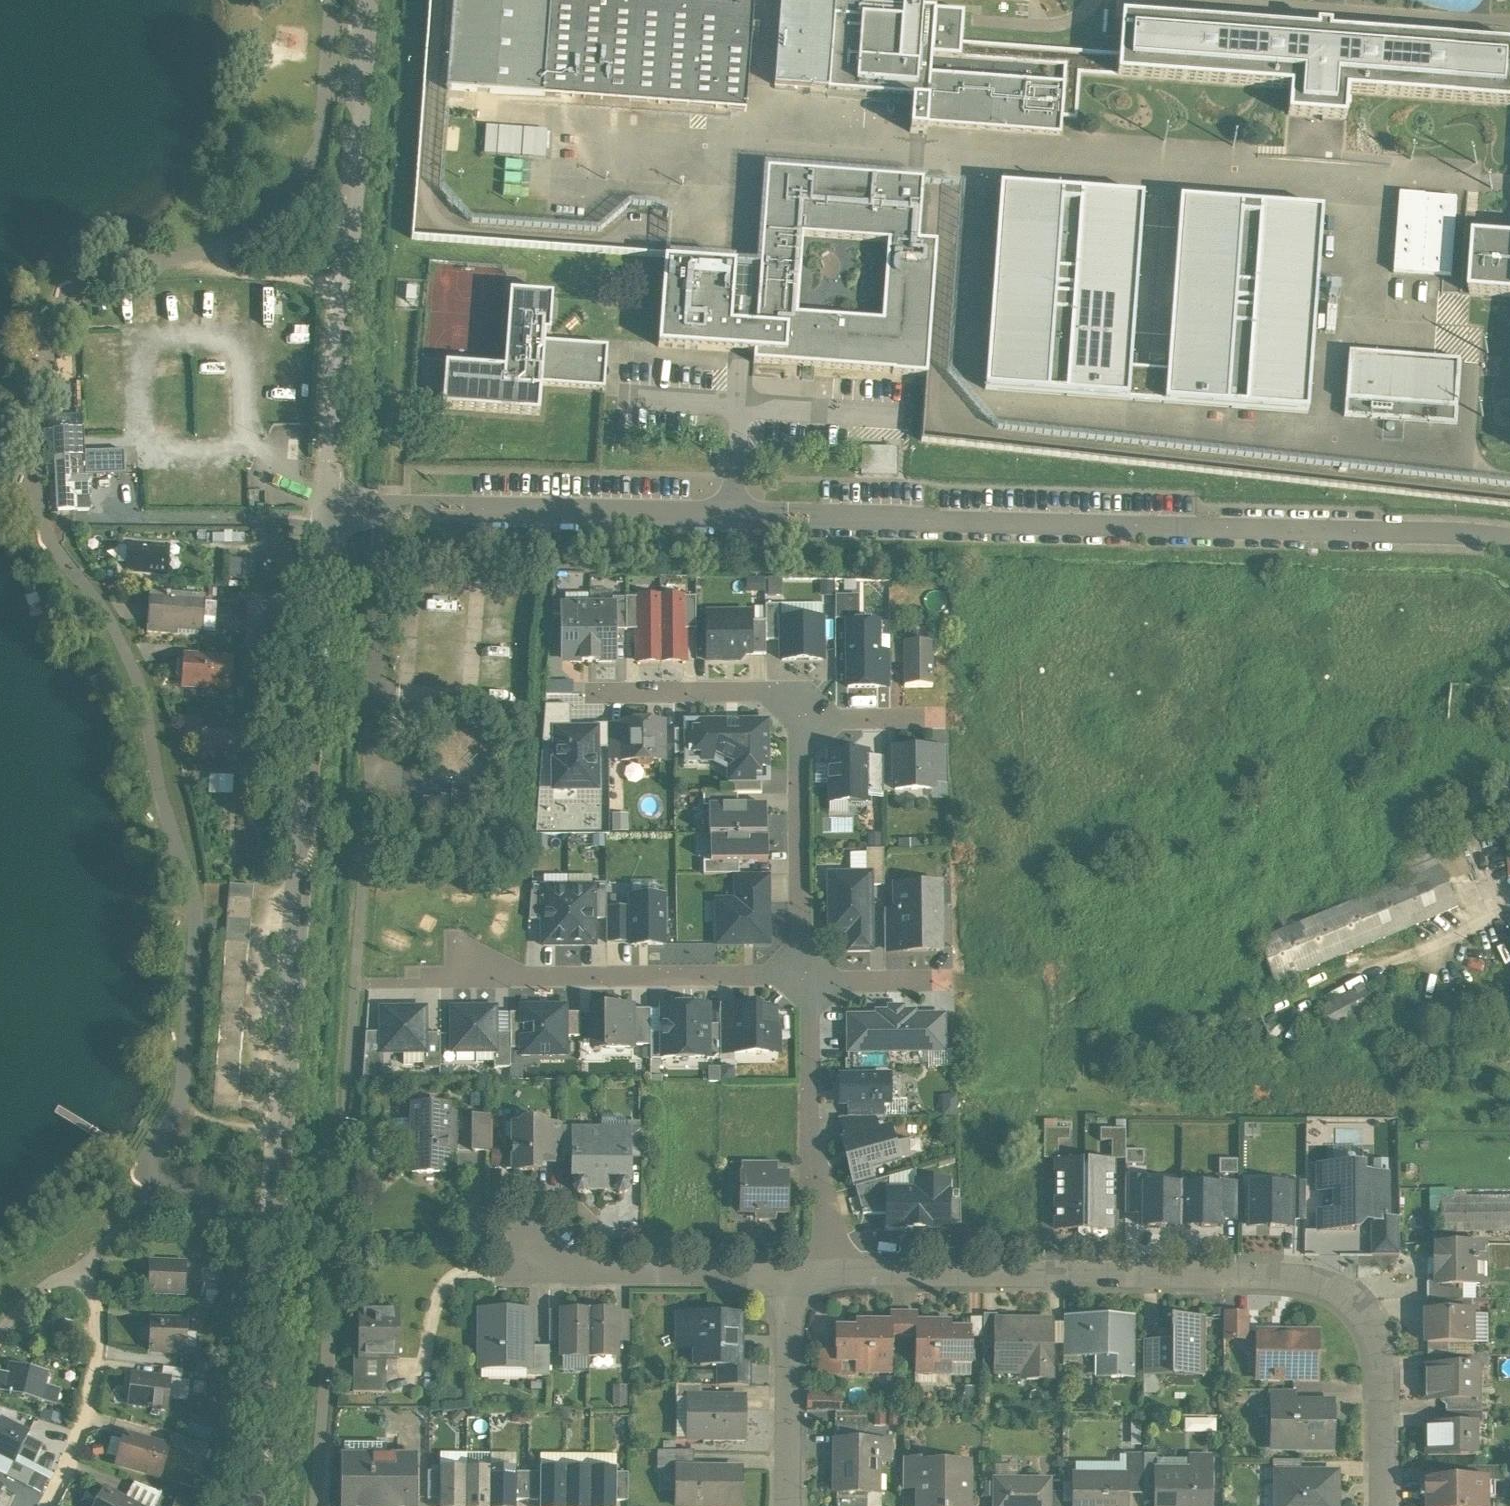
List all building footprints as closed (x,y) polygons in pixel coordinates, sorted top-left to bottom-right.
[(543,97),(550,0),(454,0),(447,90),(543,97)] [(543,97),(746,112),(754,0),(550,0),(543,97)] [(816,0),(781,0),(774,86),(827,90),(834,1),(816,0)] [(900,6),(934,9),(935,0),(901,0),(900,6)] [(900,6),(834,1),(827,90),(913,97),(913,103),(927,104),(929,76),(930,58),(934,9),(900,6)] [(966,12),(934,9),(930,58),(961,61),(966,12)] [(1118,77),(1289,90),(1346,94),(1509,105),(1509,44),(1328,31),(1329,24),(1314,23),(1314,31),(1122,17),(1119,55),(1118,77)] [(1080,74),(1118,77),(1119,55),(963,44),(962,59),(1064,66),(1060,118),(1076,119),(1080,74)] [(1062,86),(929,76),(927,104),(925,126),(1058,136),(1062,86)] [(1346,94),(1289,90),(1288,118),(1345,121),(1346,94)] [(927,104),(913,103),(912,125),(925,126),(927,104)] [(485,155),(545,158),(547,132),(486,128),(485,155)] [(907,181),(768,170),(760,272),(799,275),(802,236),(887,243),(916,245),(916,243),(921,182),(907,181)] [(1049,394),(1064,189),(1003,185),(988,389),(1049,394)] [(1081,190),(1064,189),(1049,394),(1066,395),(1081,190)] [(1143,195),(1081,190),(1066,395),(1127,399),(1130,371),(1143,195)] [(1393,272),(1457,275),(1461,195),(1396,193),(1393,272)] [(1244,203),(1183,199),(1171,374),(1169,403),(1231,406),(1244,203)] [(1261,204),(1244,203),(1231,406),(1248,408),(1261,204)] [(1324,208),(1261,204),(1248,408),(1310,411),(1324,208)] [(1478,242),(1475,292),(1509,294),(1509,244),(1478,242)] [(799,275),(760,272),(757,315),(754,354),(753,363),(893,373),(893,374),(925,376),(935,245),(916,243),(916,245),(887,243),(881,323),(796,317),(799,275)] [(735,267),(665,262),(658,346),(729,352),(731,313),(735,267)] [(552,298),(509,295),(505,369),(503,389),(540,391),(541,385),(543,344),(544,334),(550,334),(552,298)] [(757,315),(731,313),(729,352),(754,354),(757,315)] [(606,348),(543,344),(541,385),(604,389),(606,348)] [(1462,366),(1351,358),(1347,415),(1458,424),(1462,366)] [(503,389),(505,369),(447,365),(444,409),(539,415),(540,391),(503,389)] [(1171,374),(1130,371),(1127,399),(1169,403),(1171,374)] [(866,447),(866,474),(900,474),(900,447),(866,447)] [(124,452),(85,453),(85,457),(86,476),(87,476),(88,477),(125,475),(124,452)] [(85,457),(72,458),(73,476),(86,476),(85,457)] [(73,476),(72,458),(56,459),(58,512),(75,511),(74,497),(88,496),(88,477),(87,476),(86,476),(73,476)] [(184,529),(172,528),(172,539),(184,540),(184,529)] [(171,544),(128,541),(125,571),(168,574),(171,544)] [(229,577),(255,578),(255,558),(230,557),(229,577)] [(205,600),(170,598),(170,595),(167,595),(167,597),(162,597),(160,628),(202,631),(202,629),(204,604),(205,600)] [(148,627),(160,628),(162,597),(150,596),(148,627)] [(859,621),(859,596),(835,597),(835,621),(859,621)] [(660,598),(638,599),(639,631),(638,631),(638,662),(661,662),(660,598)] [(682,631),(682,598),(660,598),(661,662),(684,662),(683,631),(682,631)] [(696,630),(695,598),(682,598),(682,631),(683,631),(696,630)] [(625,599),(612,599),(612,607),(614,607),(614,631),(626,631),(625,599)] [(639,631),(638,599),(625,599),(626,631),(638,631),(639,631)] [(270,601),(247,601),(246,647),(269,648),(270,601)] [(204,604),(202,629),(215,630),(217,605),(204,604)] [(782,621),(781,606),(765,606),(765,622),(765,642),(781,642),(781,621),(782,621)] [(589,663),(589,607),(563,607),(562,639),(563,663),(589,663)] [(614,631),(614,607),(612,607),(589,607),(589,663),(614,663),(614,631)] [(734,622),(734,614),(707,614),(708,662),(727,662),(728,660),(738,660),(742,656),(749,656),(749,622),(734,622)] [(822,661),(821,621),(813,621),(797,621),(782,621),(781,621),(781,642),(781,661),(822,661)] [(765,642),(765,622),(749,622),(749,656),(765,656),(765,642)] [(868,624),(847,624),(847,689),(878,688),(878,654),(877,636),(868,636),(868,624)] [(931,644),(903,644),(904,688),(932,688),(931,644)] [(889,654),(878,654),(878,688),(890,688),(889,654)] [(230,659),(184,655),(181,686),(228,690),(230,659)] [(573,703),(574,681),(547,680),(547,703),(573,703)] [(570,730),(570,706),(545,706),(543,731),(555,730),(570,730)] [(252,725),(209,722),(207,751),(250,754),(252,725)] [(760,723),(756,723),(686,724),(686,731),(686,755),(686,756),(686,762),(690,762),(712,761),(729,770),(729,771),(761,771),(767,771),(766,730),(766,724),(760,724),(760,723)] [(662,761),(662,724),(620,725),(620,726),(620,760),(621,761),(662,761)] [(608,726),(608,725),(594,725),(594,730),(596,730),(596,749),(608,749),(608,726)] [(620,760),(620,726),(608,726),(608,749),(609,760),(620,760)] [(555,742),(555,730),(543,731),(542,742),(555,742)] [(596,749),(596,730),(594,730),(570,730),(555,730),(555,742),(555,762),(553,762),(553,789),(597,789),(596,749)] [(686,731),(674,731),(674,755),(686,755),(686,731)] [(932,752),(932,750),(894,750),(895,790),(933,790),(932,752)] [(948,784),(947,752),(932,752),(933,784),(948,784)] [(867,758),(866,754),(832,755),(828,758),(829,803),(848,803),(848,795),(867,794),(867,758)] [(883,794),(882,758),(867,758),(867,794),(883,794)] [(761,794),(761,771),(729,771),(729,794),(737,794),(761,794)] [(210,774),(210,793),(234,793),(234,774),(210,774)] [(470,787),(452,785),(450,812),(468,813),(470,787)] [(729,794),(703,794),(703,807),(708,807),(709,806),(737,806),(737,794),(729,794)] [(449,795),(440,795),(439,812),(447,813),(449,795)] [(435,800),(423,799),(421,820),(433,821),(435,800)] [(737,806),(709,806),(708,807),(709,835),(710,836),(766,835),(766,833),(766,805),(761,805),(737,806)] [(766,833),(766,835),(710,836),(710,862),(710,863),(739,863),(767,862),(767,833),(766,833)] [(1434,848),(1397,863),(1405,881),(1442,866),(1434,848)] [(883,850),(866,851),(866,876),(867,876),(869,876),(870,886),(883,886),(883,850)] [(739,875),(739,863),(710,863),(710,862),(703,862),(703,875),(733,875),(735,875),(739,875)] [(1405,881),(1257,943),(1274,983),(1458,906),(1442,866),(1405,881)] [(739,875),(735,875),(736,901),(768,901),(767,875),(739,875)] [(869,876),(867,876),(866,876),(830,876),(830,932),(849,932),(849,951),(870,950),(870,886),(869,876)] [(543,888),(543,884),(529,885),(529,921),(542,920),(541,888),(543,888)] [(606,909),(605,884),(592,884),(592,888),(594,888),(594,920),(606,920),(606,909)] [(253,886),(229,885),(228,897),(252,898),(253,886)] [(938,886),(895,886),(896,913),(896,920),(900,920),(900,926),(900,949),(900,950),(911,950),(911,952),(929,952),(929,950),(940,950),(940,930),(939,931),(938,886)] [(568,946),(568,888),(543,888),(541,888),(542,920),(542,946),(568,946)] [(594,920),(594,888),(592,888),(568,888),(568,946),(594,946),(594,920)] [(631,893),(630,898),(631,909),(631,943),(631,946),(663,945),(663,908),(663,894),(631,893)] [(252,898),(228,897),(227,909),(251,910),(252,898)] [(736,901),(724,901),(724,922),(716,922),(717,945),(768,944),(768,901),(736,901)] [(251,910),(227,909),(227,921),(250,922),(251,910)] [(631,943),(631,909),(606,909),(606,920),(606,943),(631,943)] [(896,913),(884,913),(884,926),(900,926),(900,920),(896,920),(896,913)] [(250,922),(227,921),(226,933),(250,934),(250,922)] [(900,926),(884,926),(884,949),(900,949),(900,926)] [(250,934),(226,933),(225,945),(249,946),(250,934)] [(249,946),(225,945),(224,957),(248,958),(249,946)] [(248,958),(224,957),(223,969),(247,970),(248,958)] [(247,970),(223,969),(222,981),(246,982),(247,970)] [(246,982),(222,981),(221,993),(245,994),(246,982)] [(1363,985),(1321,1007),(1332,1029),(1374,1007),(1363,985)] [(245,994),(221,993),(220,1005),(244,1006),(245,994)] [(244,1006),(220,1005),(220,1017),(244,1018),(244,1006)] [(708,1007),(662,1007),(662,1033),(662,1034),(662,1057),(663,1057),(707,1057),(708,1057),(708,1025),(708,1007)] [(760,1011),(756,1007),(719,1007),(720,1025),(720,1053),(768,1052),(768,1042),(773,1042),(778,1038),(778,1030),(774,1027),(774,1011),(760,1011)] [(564,1008),(522,1009),(522,1014),(522,1025),(522,1039),(522,1049),(522,1055),(541,1055),(565,1055),(565,1037),(564,1008)] [(632,1010),(632,1008),(604,1008),(592,1008),(592,1048),(605,1048),(632,1048),(632,1046),(632,1010)] [(424,1034),(424,1009),(381,1010),(382,1033),(382,1052),(383,1053),(403,1052),(423,1052),(425,1052),(424,1034)] [(495,1009),(452,1009),(452,1052),(476,1052),(494,1051),(495,1051),(495,1034),(495,1009)] [(650,1034),(649,1010),(632,1010),(632,1046),(650,1045),(650,1034)] [(915,1016),(914,1012),(876,1012),(877,1017),(848,1017),(848,1053),(929,1052),(929,1016),(915,1016)] [(579,1013),(565,1013),(565,1037),(580,1037),(579,1013)] [(522,1025),(522,1014),(510,1014),(510,1034),(510,1049),(522,1049),(522,1039),(522,1025)] [(944,1052),(943,1016),(929,1016),(929,1052),(944,1052)] [(244,1018),(220,1017),(219,1029),(243,1030),(244,1018)] [(720,1025),(708,1025),(708,1057),(707,1057),(707,1059),(720,1059),(720,1053),(720,1025)] [(243,1030),(219,1029),(218,1041),(242,1042),(243,1030)] [(382,1033),(366,1033),(362,1079),(383,1079),(383,1053),(382,1052),(382,1053),(382,1033)] [(662,1033),(650,1034),(650,1045),(650,1059),(663,1059),(663,1057),(662,1057),(662,1034),(662,1033)] [(440,1069),(440,1034),(424,1034),(425,1052),(423,1052),(423,1064),(423,1069),(440,1069)] [(510,1034),(495,1034),(495,1051),(494,1051),(494,1062),(494,1069),(510,1068),(510,1049),(510,1034)] [(242,1042),(218,1041),(217,1053),(241,1054),(242,1042)] [(494,1062),(494,1051),(476,1052),(476,1062),(494,1062)] [(423,1052),(403,1052),(403,1064),(423,1064),(423,1052)] [(241,1054),(217,1053),(216,1064),(240,1066),(241,1054)] [(240,1066),(216,1064),(215,1076),(239,1078),(240,1066)] [(239,1078),(215,1076),(214,1089),(238,1090),(239,1078)] [(888,1079),(889,1076),(841,1077),(841,1104),(883,1104),(889,1104),(889,1101),(889,1079),(888,1079)] [(900,1101),(899,1079),(889,1079),(889,1101),(900,1101)] [(238,1090),(214,1089),(213,1100),(237,1102),(238,1090)] [(883,1117),(883,1104),(847,1104),(847,1118),(853,1118),(873,1117),(883,1117)] [(448,1108),(412,1107),(412,1174),(447,1174),(448,1153),(454,1153),(454,1116),(448,1116),(448,1108)] [(489,1117),(473,1117),(472,1153),(489,1153),(489,1117)] [(873,1117),(853,1118),(847,1118),(840,1118),(847,1140),(877,1132),(873,1117)] [(540,1124),(523,1123),(518,1127),(513,1127),(513,1172),(538,1172),(538,1163),(548,1163),(548,1157),(550,1157),(550,1128),(544,1128),(540,1124)] [(561,1128),(550,1128),(550,1157),(548,1157),(548,1163),(561,1163),(561,1128)] [(847,1140),(843,1141),(855,1186),(873,1181),(869,1167),(898,1160),(889,1129),(877,1132),(847,1140)] [(1069,1130),(1044,1129),(1044,1159),(1057,1160),(1058,1141),(1069,1141),(1069,1130)] [(1125,1130),(1100,1130),(1100,1141),(1111,1141),(1111,1160),(1125,1160),(1125,1151),(1125,1130)] [(575,1131),(562,1131),(562,1158),(574,1158),(574,1134),(575,1134),(575,1131)] [(640,1132),(627,1132),(627,1134),(629,1134),(629,1158),(639,1158),(640,1132)] [(575,1134),(574,1134),(574,1158),(574,1161),(576,1161),(576,1184),(574,1186),(574,1192),(577,1196),(583,1196),(587,1192),(600,1192),(601,1134),(575,1134)] [(627,1134),(601,1134),(600,1192),(616,1192),(619,1196),(624,1196),(628,1193),(628,1186),(627,1185),(627,1160),(629,1160),(629,1158),(629,1134),(627,1134)] [(1143,1151),(1125,1151),(1125,1160),(1125,1165),(1143,1165),(1143,1151)] [(1237,1160),(1219,1160),(1219,1175),(1237,1175),(1237,1160)] [(777,1163),(741,1163),(741,1176),(777,1176),(777,1163)] [(1112,1166),(1056,1166),(1056,1229),(1078,1230),(1090,1230),(1112,1230),(1112,1166)] [(1374,1172),(1362,1172),(1362,1167),(1363,1167),(1363,1166),(1361,1166),(1319,1167),(1319,1166),(1317,1166),(1317,1168),(1318,1168),(1318,1190),(1318,1191),(1319,1191),(1343,1191),(1343,1213),(1319,1213),(1318,1213),(1318,1214),(1318,1230),(1318,1231),(1319,1231),(1355,1230),(1355,1231),(1357,1231),(1356,1230),(1362,1224),(1363,1224),(1363,1223),(1363,1220),(1373,1220),(1386,1220),(1386,1176),(1387,1176),(1387,1175),(1385,1175),(1375,1175),(1375,1173),(1376,1172),(1374,1172)] [(777,1176),(741,1176),(741,1212),(755,1212),(755,1213),(757,1213),(757,1219),(773,1219),(774,1212),(785,1212),(785,1194),(788,1191),(788,1181),(785,1179),(785,1176),(777,1176)] [(873,1181),(855,1186),(863,1214),(887,1214),(887,1191),(889,1191),(889,1177),(873,1181)] [(1143,1177),(1125,1177),(1125,1213),(1140,1213),(1140,1185),(1143,1185),(1143,1177)] [(947,1183),(916,1182),(916,1191),(889,1191),(887,1191),(887,1214),(887,1228),(947,1228),(947,1224),(947,1200),(947,1183)] [(1237,1184),(1219,1183),(1218,1186),(1221,1186),(1221,1219),(1236,1220),(1237,1184)] [(1288,1187),(1271,1187),(1265,1183),(1257,1183),(1250,1186),(1249,1186),(1248,1226),(1249,1227),(1250,1226),(1269,1226),(1269,1227),(1283,1227),(1283,1226),(1289,1226),(1289,1227),(1290,1227),(1290,1220),(1291,1187),(1288,1187)] [(1305,1184),(1288,1184),(1288,1187),(1291,1187),(1290,1220),(1304,1220),(1305,1184)] [(1143,1185),(1140,1185),(1140,1213),(1140,1226),(1141,1226),(1141,1225),(1147,1225),(1147,1226),(1160,1226),(1160,1225),(1180,1225),(1181,1186),(1143,1185)] [(1218,1186),(1181,1186),(1180,1225),(1200,1225),(1201,1227),(1214,1227),(1214,1225),(1219,1225),(1220,1226),(1221,1226),(1221,1219),(1221,1186),(1218,1186)] [(1442,1200),(1442,1232),(1509,1231),(1509,1199),(1442,1200)] [(960,1200),(947,1200),(947,1224),(961,1224),(960,1200)] [(1386,1220),(1373,1220),(1373,1256),(1399,1256),(1398,1220),(1390,1220),(1386,1220)] [(1090,1230),(1078,1230),(1077,1235),(1084,1239),(1090,1235),(1090,1230)] [(1485,1244),(1437,1244),(1438,1275),(1437,1286),(1463,1286),(1476,1286),(1475,1262),(1485,1262),(1485,1244)] [(186,1264),(155,1263),(154,1293),(185,1294),(186,1264)] [(1437,1286),(1438,1275),(1427,1275),(1427,1300),(1430,1300),(1461,1300),(1463,1300),(1463,1286),(1437,1286)] [(1461,1300),(1430,1300),(1430,1314),(1461,1314),(1461,1300)] [(397,1313),(360,1312),(359,1352),(353,1352),(353,1379),(382,1379),(383,1358),(397,1358),(397,1313)] [(529,1368),(529,1348),(529,1313),(481,1312),(481,1368),(529,1368)] [(589,1313),(562,1313),(562,1314),(562,1340),(562,1357),(589,1357),(589,1313)] [(616,1314),(589,1313),(589,1357),(616,1357),(616,1341),(616,1315),(616,1314)] [(904,1313),(890,1313),(890,1320),(890,1337),(903,1337),(904,1313)] [(917,1313),(904,1313),(903,1337),(915,1337),(916,1337),(916,1320),(917,1313)] [(562,1314),(549,1314),(549,1340),(562,1340),(562,1314)] [(742,1314),(677,1315),(677,1348),(693,1348),(693,1365),(717,1365),(742,1365),(742,1314)] [(1430,1314),(1428,1314),(1428,1344),(1474,1344),(1474,1314),(1471,1314),(1461,1314),(1430,1314)] [(629,1315),(616,1315),(616,1341),(629,1341),(629,1315)] [(996,1315),(984,1315),(984,1318),(983,1338),(983,1349),(996,1349),(996,1319),(996,1315)] [(1248,1315),(1224,1315),(1223,1338),(1247,1338),(1248,1315)] [(1131,1317),(1063,1317),(1063,1324),(1063,1346),(1063,1356),(1098,1356),(1098,1377),(1131,1377),(1131,1317)] [(1170,1341),(1143,1341),(1143,1376),(1204,1376),(1204,1318),(1173,1318),(1173,1317),(1170,1317),(1170,1341)] [(970,1327),(970,1338),(983,1338),(984,1318),(970,1318),(970,1327)] [(1051,1324),(1051,1320),(996,1319),(996,1349),(996,1367),(1025,1367),(1025,1380),(1051,1380),(1051,1346),(1051,1324)] [(890,1320),(867,1320),(867,1327),(835,1327),(835,1351),(837,1351),(837,1363),(856,1363),(856,1374),(890,1374),(890,1337),(890,1320)] [(950,1320),(916,1320),(916,1337),(915,1337),(915,1374),(951,1374),(951,1364),(970,1364),(970,1338),(970,1327),(950,1327),(950,1320)] [(186,1322),(154,1321),(153,1323),(155,1323),(155,1349),(153,1349),(152,1352),(185,1353),(186,1322)] [(71,1326),(57,1323),(53,1347),(67,1349),(71,1326)] [(1063,1346),(1063,1324),(1051,1324),(1051,1346),(1063,1346)] [(1317,1332),(1257,1331),(1257,1378),(1317,1378),(1317,1332)] [(529,1348),(529,1368),(528,1375),(549,1375),(549,1348),(529,1348)] [(837,1377),(837,1363),(837,1351),(835,1351),(818,1351),(818,1376),(837,1377)] [(742,1365),(717,1365),(717,1386),(750,1385),(750,1365),(742,1365)] [(47,1374),(12,1367),(6,1393),(41,1401),(47,1374)] [(1472,1368),(1428,1369),(1428,1401),(1452,1401),(1473,1401),(1473,1399),(1472,1368)] [(169,1380),(133,1376),(130,1405),(166,1409),(169,1380)] [(382,1379),(353,1379),(353,1393),(382,1394),(382,1379)] [(701,1385),(675,1385),(674,1400),(689,1400),(689,1398),(701,1398),(701,1385)] [(833,1386),(812,1386),(812,1409),(833,1409),(833,1386)] [(1297,1391),(1268,1391),(1268,1410),(1273,1410),(1273,1405),(1297,1405),(1297,1403),(1297,1391)] [(639,1395),(626,1394),(625,1413),(639,1413),(639,1395)] [(701,1398),(689,1398),(689,1400),(688,1440),(744,1441),(744,1398),(701,1398)] [(1473,1399),(1473,1401),(1452,1401),(1452,1412),(1482,1412),(1482,1398),(1473,1399)] [(1333,1403),(1297,1403),(1297,1405),(1273,1405),(1273,1410),(1273,1425),(1277,1425),(1277,1449),(1333,1450),(1333,1403)] [(1482,1412),(1452,1412),(1452,1425),(1480,1425),(1483,1425),(1483,1412),(1482,1412)] [(196,1416),(191,1435),(214,1441),(219,1423),(196,1416)] [(1185,1431),(1215,1432),(1215,1418),(1185,1418),(1185,1431)] [(1,1421),(0,1423),(0,1454),(16,1462),(19,1456),(25,1442),(29,1434),(1,1421)] [(1452,1425),(1429,1425),(1429,1456),(1480,1456),(1480,1425),(1452,1425)] [(176,1436),(172,1448),(206,1458),(209,1445),(176,1436)] [(122,1456),(124,1439),(112,1437),(110,1455),(122,1456)] [(168,1449),(129,1438),(121,1465),(160,1476),(168,1449)] [(40,1449),(25,1442),(19,1456),(33,1463),(40,1449)] [(891,1442),(834,1442),(834,1463),(836,1463),(836,1494),(868,1494),(868,1476),(878,1476),(878,1461),(890,1461),(891,1442)] [(693,1451),(659,1451),(659,1470),(676,1471),(677,1469),(693,1469),(693,1451)] [(1142,1455),(1126,1455),(1126,1476),(1126,1494),(1142,1494),(1142,1455)] [(1157,1455),(1142,1455),(1142,1494),(1155,1495),(1155,1475),(1157,1475),(1157,1455)] [(343,1458),(343,1505),(415,1505),(415,1458),(343,1458)] [(921,1462),(921,1459),(902,1459),(902,1487),(919,1487),(919,1505),(967,1505),(968,1462),(921,1462)] [(1301,1461),(1273,1461),(1273,1473),(1301,1473),(1301,1461)] [(1155,1475),(1155,1495),(1155,1505),(1210,1505),(1210,1462),(1190,1462),(1190,1476),(1157,1475),(1155,1475)] [(26,1487),(32,1475),(14,1465),(8,1477),(26,1487)] [(439,1468),(439,1472),(439,1499),(439,1505),(465,1505),(466,1468),(439,1468)] [(466,1468),(465,1505),(490,1505),(490,1468),(466,1468)] [(490,1468),(490,1505),(515,1505),(515,1500),(515,1473),(515,1468),(490,1468)] [(1505,1482),(1505,1468),(1468,1468),(1468,1481),(1489,1481),(1489,1483),(1505,1482)] [(540,1469),(540,1473),(540,1501),(540,1505),(616,1505),(616,1502),(616,1474),(616,1469),(540,1469)] [(677,1469),(676,1471),(676,1505),(741,1505),(741,1469),(693,1469),(677,1469)] [(439,1472),(428,1472),(428,1499),(439,1499),(439,1472)] [(528,1473),(515,1473),(515,1500),(528,1501),(528,1473)] [(540,1473),(528,1473),(528,1501),(540,1501),(540,1473)] [(1273,1473),(1273,1505),(1337,1505),(1337,1473),(1301,1473),(1273,1473)] [(628,1474),(616,1474),(616,1502),(628,1502),(628,1474)] [(1074,1476),(1074,1505),(1126,1505),(1126,1494),(1126,1476),(1074,1476)] [(33,1477),(28,1487),(40,1493),(45,1483),(33,1477)] [(994,1480),(994,1505),(1049,1505),(1050,1493),(1050,1481),(994,1480)] [(1429,1481),(1429,1505),(1489,1505),(1489,1483),(1489,1481),(1468,1481),(1429,1481)] [(136,1485),(126,1503),(131,1505),(153,1505),(160,1493),(136,1485)] [(1050,1493),(1049,1505),(1062,1505),(1062,1493),(1050,1493)] [(110,1494),(104,1505),(131,1505),(126,1503),(110,1494)] [(866,1494),(866,1505),(873,1505),(880,1505),(881,1495),(866,1494)]
